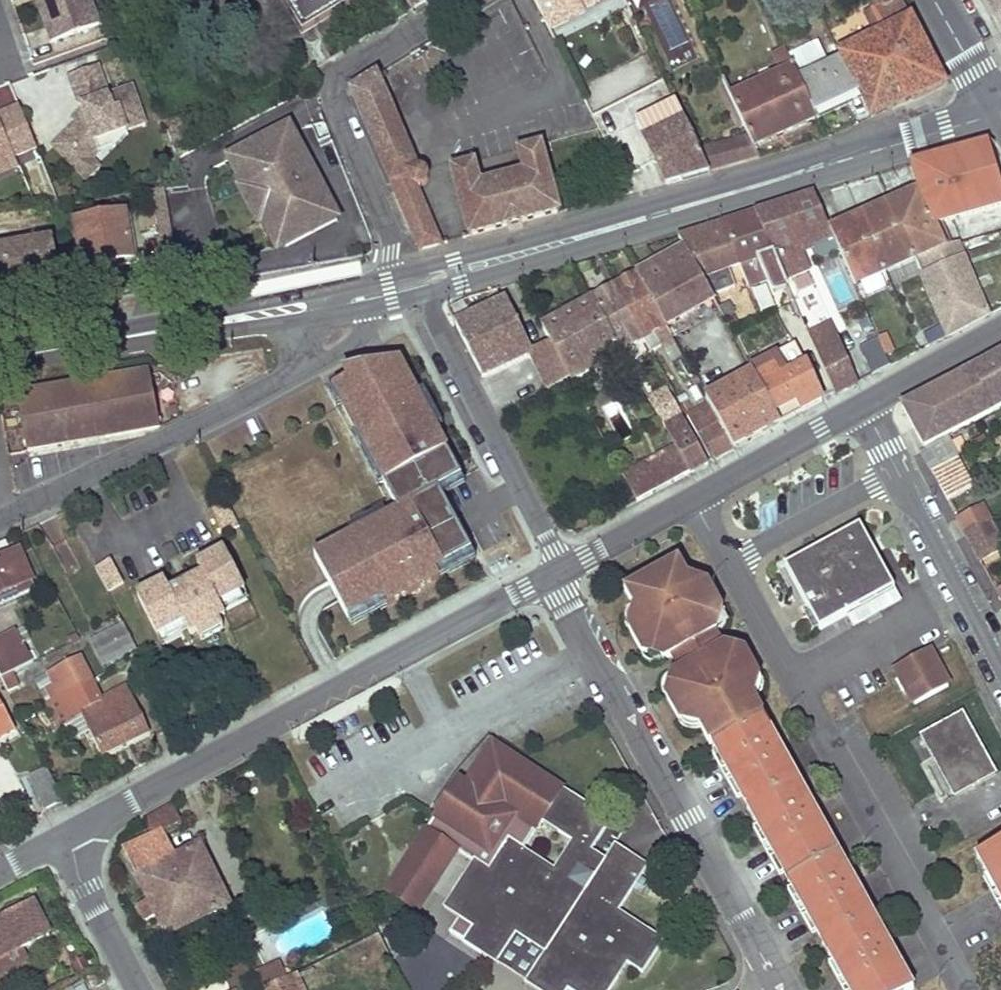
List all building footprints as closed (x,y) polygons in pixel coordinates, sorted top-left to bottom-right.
[(90,0),(37,0),(52,43),(99,25),(90,0)] [(303,27),(347,0),(287,0),(303,27)] [(425,0),(410,0),(415,9),(426,1),(425,0)] [(579,0),(534,0),(544,18),(550,31),(586,14),(583,8),(579,0)] [(613,0),(599,0),(583,8),(586,14),(613,0)] [(898,0),(869,0),(873,9),(885,34),(877,38),(842,55),(843,58),(861,94),(863,99),(872,117),(943,84),(898,0)] [(1000,35),(1000,0),(982,0),(1000,35)] [(885,34),(873,9),(866,13),(877,38),(885,34)] [(801,69),(828,58),(820,39),(793,50),(801,69)] [(794,69),(786,50),(773,56),(782,74),(794,69)] [(861,94),(843,58),(799,78),(815,115),(861,94)] [(145,124),(132,88),(109,97),(98,67),(69,77),(78,102),(82,106),(83,109),(85,114),(76,124),(53,146),(79,173),(92,160),(100,152),(95,136),(108,131),(110,137),(127,131),(145,124)] [(799,78),(795,68),(794,69),(782,74),(731,97),(751,138),(756,148),(818,120),(815,115),(799,78)] [(418,170),(377,76),(351,92),(420,250),(441,245),(415,186),(422,187),(425,186),(428,180),(428,176),(424,172),(422,170),(418,170)] [(818,120),(863,99),(861,94),(815,115),(818,120)] [(699,153),(676,103),(637,122),(667,184),(709,172),(699,153)] [(20,106),(0,114),(0,158),(3,157),(5,161),(15,157),(37,148),(20,106)] [(76,124),(85,114),(83,109),(72,120),(76,124)] [(338,219),(319,185),(301,195),(304,200),(298,202),(282,171),(287,168),(289,173),(307,163),(289,129),(238,156),(239,159),(252,181),(247,184),(267,221),(272,218),(285,244),(286,246),(338,219)] [(115,147),(128,134),(127,131),(110,137),(108,131),(95,136),(100,152),(115,147)] [(756,148),(751,138),(737,142),(741,153),(744,153),(747,162),(760,158),(756,148)] [(741,153),(737,142),(722,146),(726,157),(741,153)] [(988,144),(912,165),(920,191),(934,225),(943,246),(951,245),(941,223),(1000,205),(1000,186),(988,144)] [(559,212),(542,146),(519,153),(525,174),(480,186),(474,165),(452,171),(470,237),(559,212)] [(725,168),(723,158),(726,157),(722,146),(699,153),(709,172),(725,168)] [(747,162),(744,153),(741,153),(726,157),(723,158),(725,168),(747,162)] [(19,167),(15,157),(5,161),(3,157),(0,158),(0,174),(19,167)] [(252,181),(239,159),(231,163),(243,185),(247,184),(252,181)] [(100,167),(92,160),(79,173),(87,180),(100,167)] [(319,185),(307,163),(289,173),(287,168),(282,171),(298,202),(304,200),(301,195),(319,185)] [(267,221),(247,184),(243,185),(239,188),(241,193),(259,225),(263,223),(267,221)] [(162,191),(150,192),(164,269),(176,267),(162,191)] [(920,191),(890,204),(894,212),(915,259),(943,246),(934,225),(920,191)] [(832,236),(830,231),(814,194),(757,212),(786,279),(809,269),(799,247),(807,243),(808,246),(810,246),(832,236)] [(894,212),(890,204),(875,211),(879,219),(893,212),(894,212)] [(910,261),(893,212),(879,219),(875,211),(861,218),(865,225),(849,232),(846,224),(830,231),(832,236),(839,250),(853,281),(864,276),(867,281),(887,272),(884,268),(894,263),(896,268),(910,261)] [(786,279),(757,212),(723,223),(740,265),(748,287),(766,279),(772,292),(788,285),(786,279)] [(894,212),(893,212),(910,261),(915,259),(894,212)] [(133,258),(126,213),(76,222),(85,273),(106,269),(105,263),(133,258)] [(285,244),(272,218),(267,221),(263,223),(277,248),(285,244)] [(865,225),(861,218),(846,224),(849,232),(865,225)] [(740,265),(723,223),(679,237),(685,249),(712,297),(735,288),(729,269),(740,265)] [(839,250),(832,236),(810,246),(815,260),(839,250)] [(51,241),(15,248),(21,283),(29,282),(30,288),(59,283),(51,241)] [(972,280),(957,243),(951,245),(943,246),(915,259),(930,296),(972,280)] [(0,250),(0,293),(14,291),(13,285),(21,283),(15,248),(0,250)] [(712,297),(685,249),(638,275),(666,327),(714,300),(712,297)] [(134,264),(133,258),(105,263),(106,269),(134,264)] [(887,272),(896,268),(894,263),(884,268),(887,272)] [(666,327),(638,275),(616,287),(644,339),(649,347),(653,347),(652,345),(648,337),(656,332),(661,341),(662,343),(671,337),(666,327)] [(867,281),(864,276),(853,281),(855,286),(867,281)] [(988,315),(972,280),(930,296),(948,336),(988,315)] [(644,339),(616,287),(593,299),(622,351),(626,357),(630,355),(626,348),(644,339)] [(622,351),(593,299),(542,327),(550,343),(570,379),(622,351)] [(530,352),(505,300),(455,324),(482,377),(530,355),(532,354),(530,352)] [(734,314),(729,303),(719,309),(725,319),(734,314)] [(852,372),(830,323),(809,334),(835,394),(852,385),(847,375),(852,372)] [(930,342),(943,336),(938,325),(924,331),(930,342)] [(661,341),(656,332),(648,337),(652,345),(661,341)] [(888,333),(879,337),(887,353),(896,349),(888,333)] [(879,337),(862,345),(875,372),(892,364),(887,353),(879,337)] [(570,379),(550,343),(541,347),(546,359),(535,364),(542,378),(547,376),(549,380),(544,382),(548,391),(570,379)] [(822,401),(806,365),(795,345),(751,369),(754,374),(781,423),(795,415),(790,406),(797,402),(802,411),(822,401)] [(546,359),(541,347),(530,352),(532,354),(530,355),(535,364),(546,359)] [(970,370),(973,375),(994,412),(1000,408),(1000,354),(970,370)] [(202,358),(189,360),(190,367),(203,365),(202,358)] [(400,362),(343,372),(348,381),(333,389),(399,512),(438,490),(461,477),(400,362)] [(935,397),(973,375),(970,370),(932,392),(935,397)] [(856,383),(852,372),(847,375),(852,385),(856,383)] [(18,397),(28,451),(160,428),(150,373),(60,390),(60,389),(46,392),(46,393),(18,397)] [(781,423),(754,374),(706,399),(709,405),(719,423),(734,448),(781,423)] [(943,439),(994,412),(973,375),(935,397),(932,392),(902,409),(925,449),(943,439)] [(683,418),(667,389),(649,399),(666,428),(683,418)] [(719,423),(709,405),(687,417),(697,435),(719,423)] [(708,464),(683,418),(666,428),(676,447),(690,473),(708,464)] [(734,448),(719,423),(697,435),(711,460),(734,448)] [(955,460),(943,439),(925,449),(925,450),(922,452),(933,472),(955,460)] [(690,473),(676,447),(640,466),(654,493),(690,473)] [(973,488),(957,459),(955,460),(933,472),(948,501),(973,488)] [(654,493),(640,466),(623,476),(637,502),(654,493)] [(477,559),(438,490),(399,512),(388,518),(384,511),(349,530),(352,536),(315,556),(352,624),(477,559)] [(965,533),(989,519),(982,506),(958,519),(965,533)] [(216,508),(211,511),(216,520),(221,518),(216,508)] [(989,519),(965,533),(980,560),(1000,550),(1000,543),(989,519)] [(895,589),(860,526),(785,567),(820,630),(847,615),(895,589)] [(0,542),(0,608),(36,591),(19,551),(11,554),(5,540),(0,542)] [(165,583),(138,597),(158,636),(184,623),(191,636),(197,632),(201,640),(223,629),(219,621),(226,617),(220,604),(245,591),(225,552),(198,566),(203,576),(170,593),(165,583)] [(111,560),(95,568),(108,593),(124,584),(111,560)] [(761,716),(763,715),(755,700),(747,686),(760,679),(746,651),(732,659),(725,645),(724,646),(716,632),(717,631),(710,618),(723,611),(708,584),(695,591),(687,577),(679,561),(627,590),(624,591),(633,607),(641,621),(628,628),(643,656),(656,648),(664,661),(671,657),(671,658),(676,655),(684,651),(691,665),(684,668),(671,675),(678,689),(665,696),(680,723),(694,715),(702,730),(710,745),(712,744),(848,989),(911,989),(913,989),(761,716)] [(695,591),(708,584),(687,577),(695,591)] [(854,626),(901,600),(895,589),(847,615),(854,626)] [(641,621),(633,607),(628,628),(641,621)] [(717,631),(723,611),(710,618),(717,631)] [(91,642),(102,666),(136,649),(123,625),(91,642)] [(2,679),(12,674),(34,663),(23,643),(30,640),(25,628),(0,641),(0,675),(2,679)] [(561,645),(554,630),(547,634),(554,649),(561,645)] [(732,659),(746,651),(725,645),(732,659)] [(664,661),(656,648),(643,656),(664,661)] [(948,686),(928,650),(895,669),(915,705),(948,686)] [(691,665),(684,651),(676,655),(684,668),(691,665)] [(35,680),(48,705),(91,683),(78,659),(35,680)] [(12,674),(2,679),(8,693),(18,688),(12,674)] [(665,696),(678,689),(671,675),(665,696)] [(755,700),(760,679),(747,686),(755,700)] [(91,683),(48,705),(59,728),(68,724),(75,739),(89,732),(102,757),(150,733),(128,688),(100,701),(91,683)] [(15,731),(0,702),(0,738),(15,731)] [(996,774),(963,713),(961,714),(995,775),(996,774)] [(995,775),(961,714),(925,734),(952,782),(959,795),(995,775)] [(702,730),(694,715),(680,723),(702,730)] [(952,782),(925,734),(921,736),(954,798),(959,795),(952,782)] [(627,963),(643,973),(664,940),(619,911),(648,865),(631,854),(621,870),(605,860),(605,859),(592,850),(611,821),(494,744),(492,743),(465,783),(459,779),(434,817),(385,892),(418,913),(458,852),(473,861),(454,892),(469,901),(458,918),(449,932),(464,942),(463,942),(481,954),(491,939),(506,948),(526,918),(555,937),(535,967),(550,977),(542,989),(568,989),(570,989),(589,989),(593,984),(603,989),(610,989),(627,963)] [(29,778),(45,810),(63,801),(46,769),(29,778)] [(181,823),(172,805),(145,820),(152,835),(161,831),(162,833),(181,823)] [(174,859),(162,833),(161,831),(152,835),(143,839),(157,867),(174,859)] [(230,907),(200,846),(174,859),(157,867),(143,839),(123,849),(148,900),(138,906),(145,922),(156,917),(167,938),(230,907)] [(977,856),(1000,900),(1000,843),(977,856)] [(621,870),(631,854),(615,844),(605,859),(605,860),(621,870)] [(458,918),(469,901),(454,892),(443,908),(458,918)] [(50,935),(32,901),(3,916),(5,919),(0,922),(0,978),(28,963),(21,950),(50,935)] [(535,967),(555,937),(526,918),(506,948),(497,963),(526,982),(535,967)] [(497,963),(506,948),(491,939),(481,954),(496,964),(497,963)] [(285,978),(278,963),(265,970),(271,984),(285,978)] [(229,988),(252,978),(251,976),(245,964),(223,974),(229,988)] [(550,977),(535,967),(526,982),(525,983),(536,989),(542,989),(550,977)] [(265,970),(251,976),(252,978),(258,989),(271,984),(265,970)] [(295,974),(285,978),(271,984),(258,989),(302,989),(295,974)]
